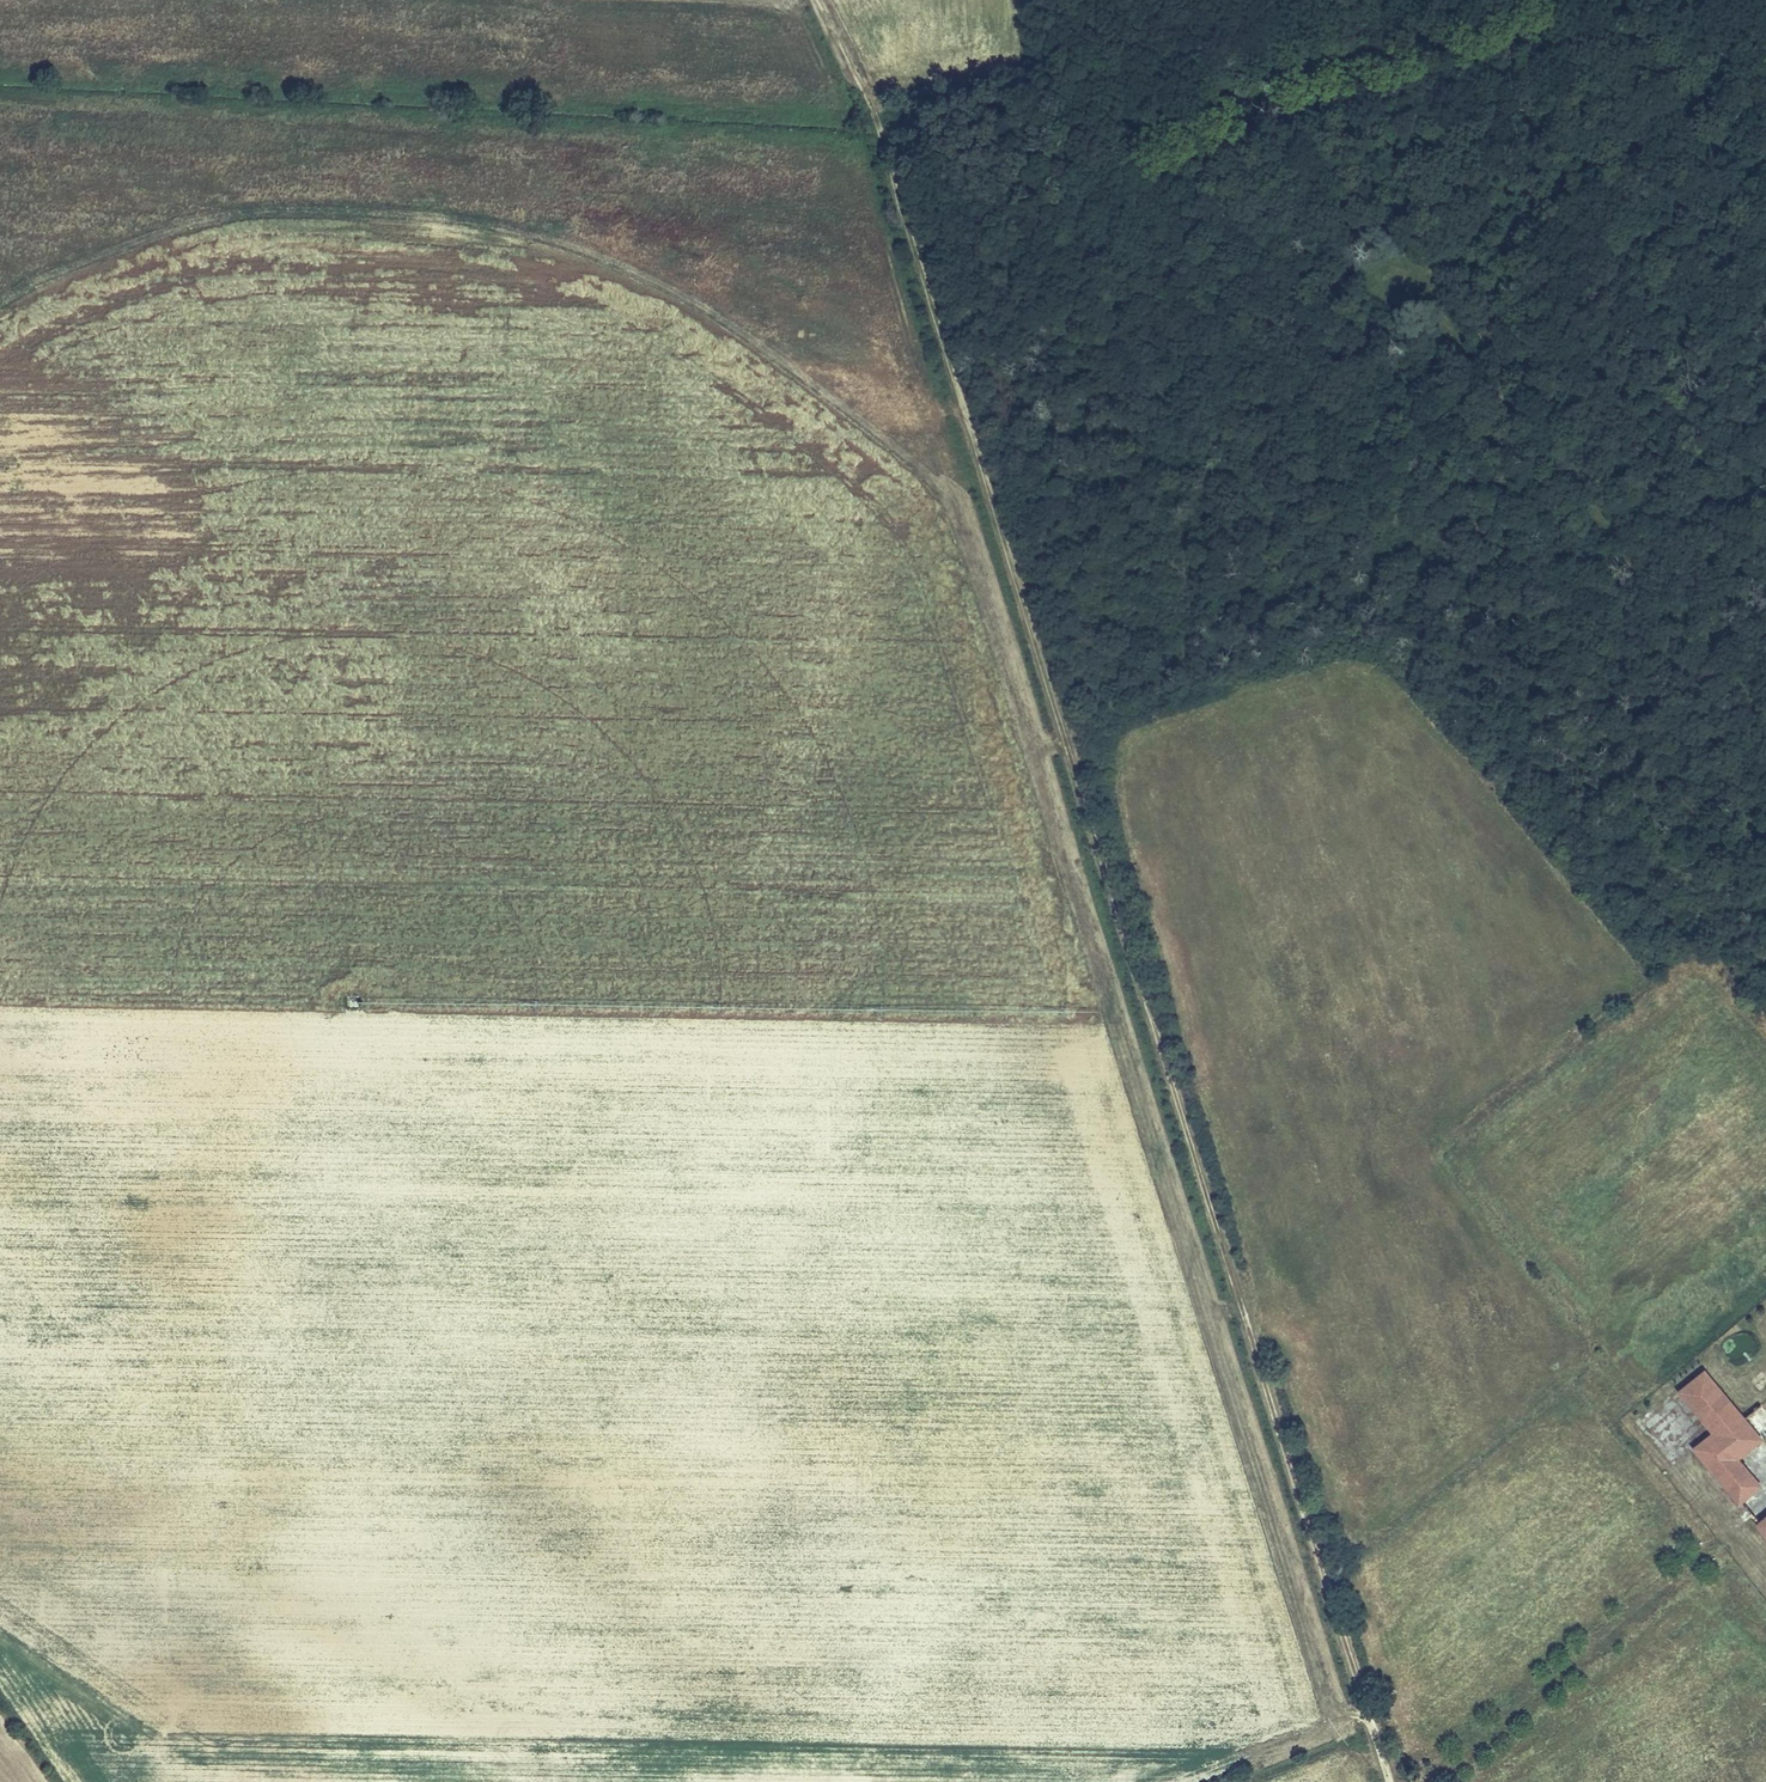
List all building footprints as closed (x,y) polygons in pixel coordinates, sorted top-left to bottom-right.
[(1680,1392),(1713,1435),(1694,1449),(1738,1506),(1761,1488),(1739,1460),(1763,1441),(1708,1370),(1680,1392)] [(1756,1528),(1765,1539),(1765,1520),(1756,1528)]
